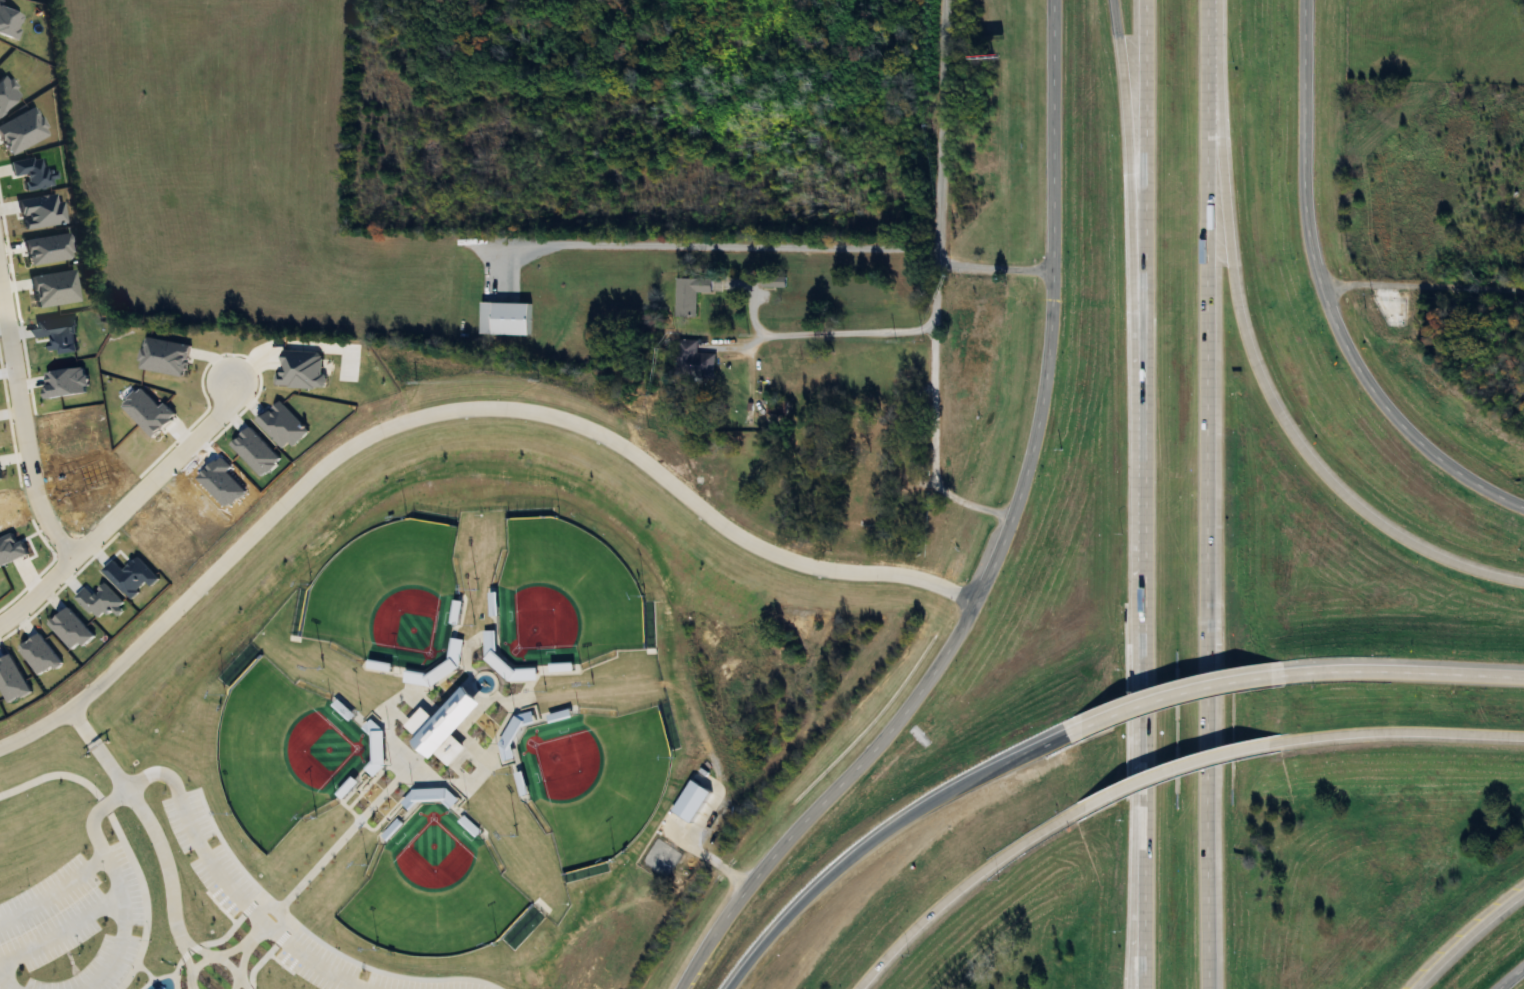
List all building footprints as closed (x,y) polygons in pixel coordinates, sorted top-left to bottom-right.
[(1514,221),(1514,234),(1523,234),(1523,221),(1514,221)] [(674,275),(674,315),(696,315),(696,292),(711,292),(711,275),(674,275)] [(760,288),(785,288),(785,277),(760,276),(760,288)] [(479,300),(478,335),(529,336),(530,301),(479,300)] [(675,344),(675,378),(716,378),(716,353),(696,353),(696,344),(675,344)] [(463,688),(436,717),(421,703),(402,723),(418,737),(412,743),(432,761),(438,754),(448,763),(463,747),(451,735),(480,704),(463,688)] [(690,781),(670,812),(689,825),(710,794),(690,781)]
